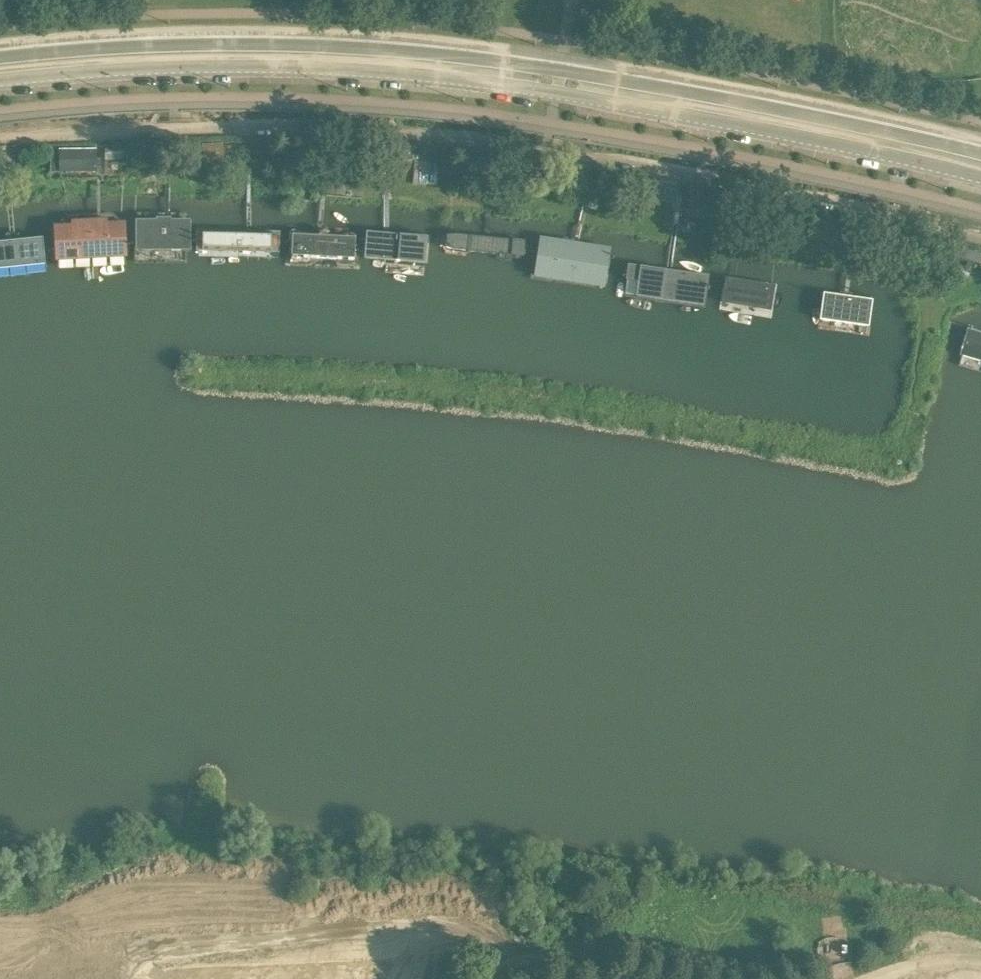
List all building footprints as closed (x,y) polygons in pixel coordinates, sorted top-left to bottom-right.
[(96,173),(96,150),(58,150),(58,173),(96,173)] [(589,174),(571,172),(570,184),(587,187),(589,174)] [(97,223),(50,225),(52,266),(128,263),(126,221),(97,223)] [(187,253),(186,222),(136,223),(137,254),(187,253)] [(200,253),(272,254),(273,226),(201,225),(200,253)] [(355,256),(356,229),(288,226),(287,254),(355,256)] [(372,234),(369,260),(426,266),(429,240),(372,234)] [(526,242),(452,239),(451,257),(525,261),(526,242)] [(535,280),(605,288),(610,249),(540,241),(535,280)] [(0,243),(0,273),(2,272),(2,271),(38,270),(38,264),(43,264),(42,245),(38,245),(38,242),(0,243)] [(958,251),(955,261),(980,268),(980,267),(980,257),(958,251)] [(703,295),(707,266),(629,255),(625,284),(703,295)] [(728,277),(724,311),(777,317),(780,283),(728,277)] [(885,298),(799,281),(795,303),(881,320),(885,298)] [(967,330),(958,364),(980,371),(980,334),(967,330)]
